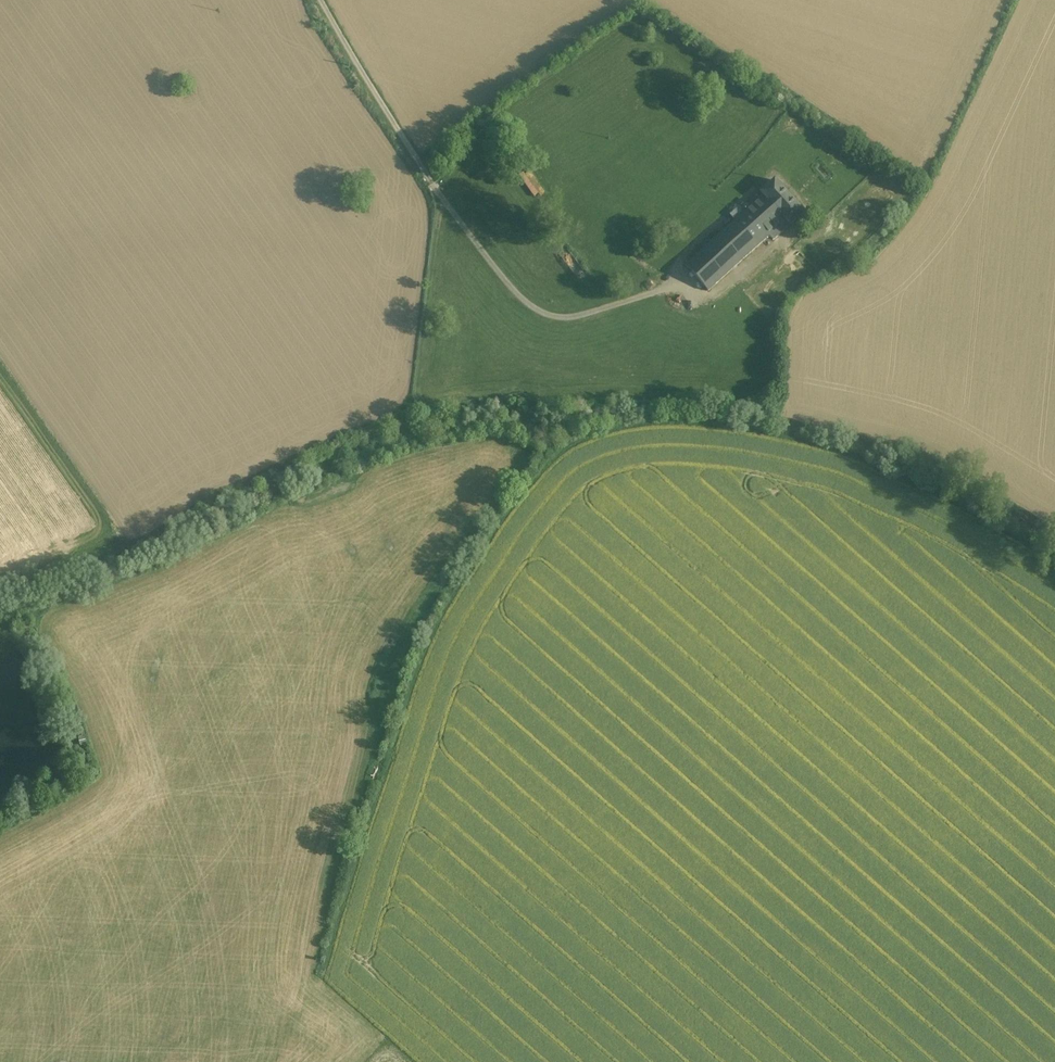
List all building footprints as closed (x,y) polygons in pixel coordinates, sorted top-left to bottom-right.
[(532,196),(542,191),(535,173),(524,177),(532,196)] [(805,213),(776,182),(762,195),(787,222),(791,226),(805,213)] [(764,198),(685,267),(708,292),(787,222),(764,198)]
